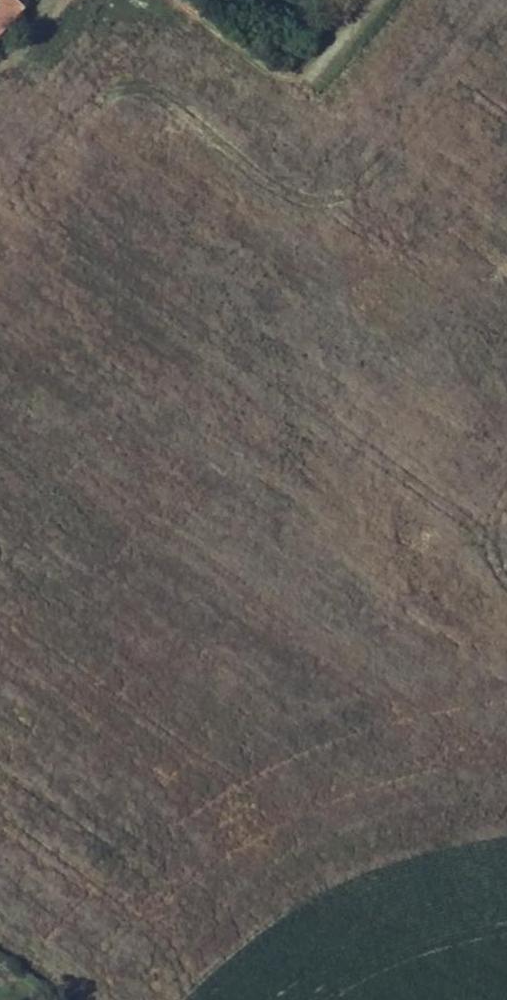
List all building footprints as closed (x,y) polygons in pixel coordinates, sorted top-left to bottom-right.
[(25,7),(18,0),(0,0),(0,2),(2,4),(0,6),(0,35),(25,7)]
